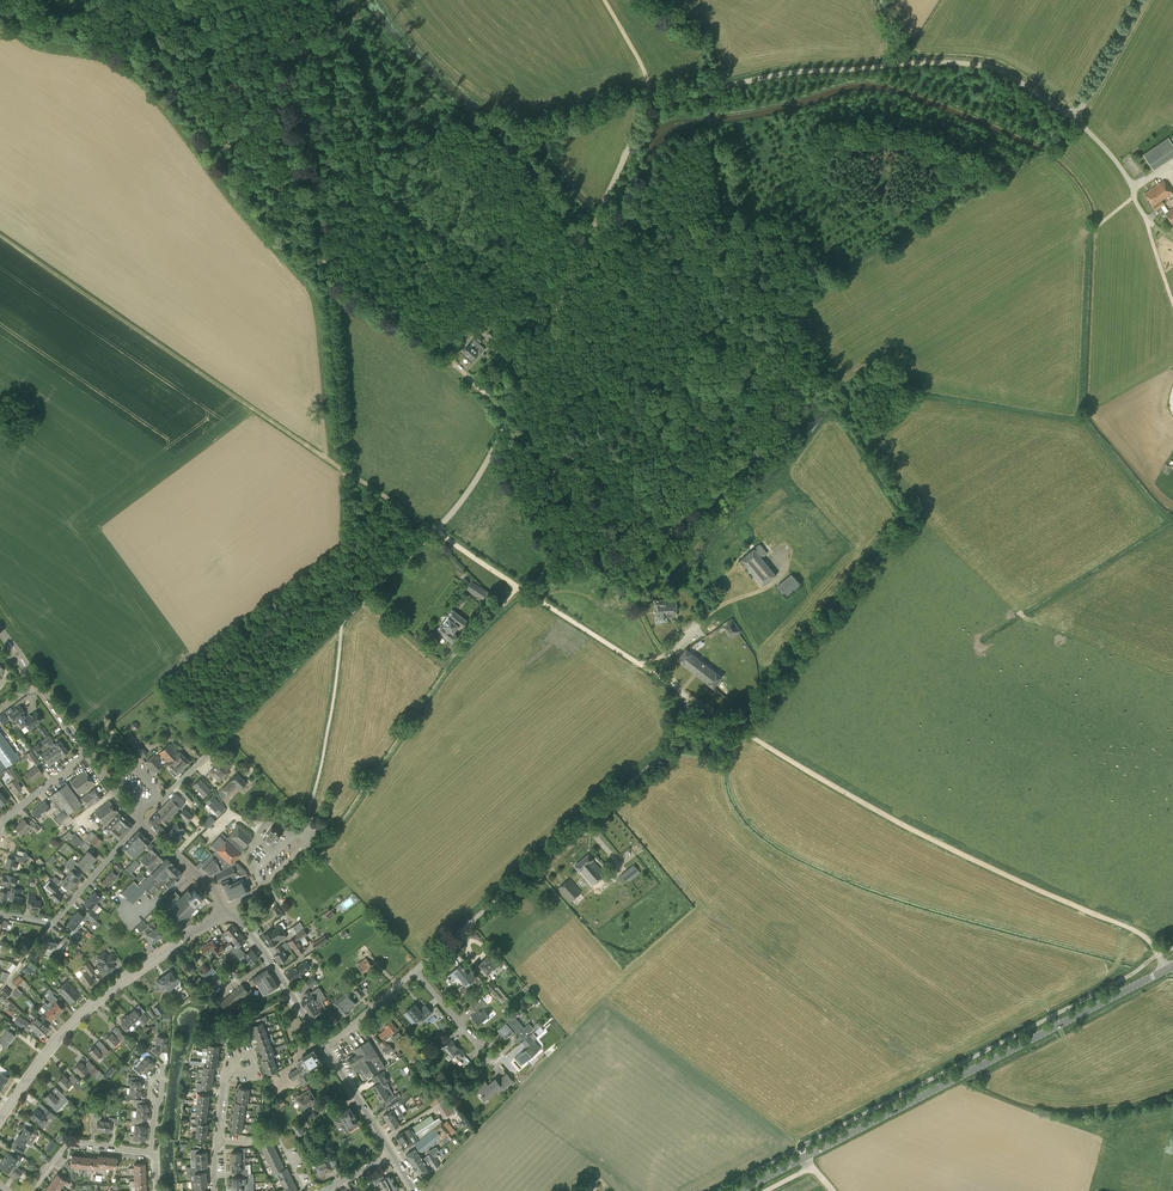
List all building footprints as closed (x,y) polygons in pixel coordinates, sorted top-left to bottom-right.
[(1172,156),(1172,145),(1168,137),(1143,155),(1153,170),(1172,156)] [(1155,210),(1164,204),(1161,200),(1172,193),(1163,181),(1144,193),(1155,210)] [(1165,213),(1172,225),(1172,207),(1165,213)] [(502,334),(494,327),(492,330),(491,329),(487,334),(495,342),(500,337),(502,334)] [(480,342),(483,339),(478,335),(470,345),(469,345),(463,352),(472,360),(478,353),(480,354),(485,349),(479,343),(480,342)] [(1172,468),(1172,467),(1168,465),(1165,464),(1163,472),(1169,474),(1169,472),(1171,473),(1172,468)] [(763,586),(776,575),(762,558),(768,553),(760,543),(754,548),(741,559),(763,586)] [(787,597),(801,585),(792,574),(777,586),(787,597)] [(466,590),(482,600),(488,591),(472,581),(466,590)] [(665,601),(665,599),(654,599),(655,621),(667,620),(667,616),(677,616),(676,601),(665,601)] [(464,629),(469,622),(452,609),(447,616),(442,624),(441,623),(436,630),(453,643),(458,636),(453,632),(459,625),(464,629)] [(731,638),(741,631),(732,618),(722,624),(731,638)] [(704,663),(686,649),(678,660),(714,688),(727,671),(709,657),(704,663)] [(19,706),(8,714),(13,721),(15,719),(22,728),(28,724),(31,728),(37,724),(37,723),(42,719),(36,711),(30,716),(29,715),(26,717),(25,715),(24,716),(22,714),(24,713),(19,706)] [(0,715),(0,720),(3,724),(9,719),(4,712),(0,715)] [(0,732),(0,771),(19,758),(0,732)] [(126,739),(132,746),(137,742),(131,735),(126,739)] [(50,748),(58,759),(63,756),(68,752),(60,740),(54,744),(55,745),(50,748)] [(178,753),(169,743),(159,753),(165,759),(164,760),(167,763),(166,763),(176,774),(189,762),(180,751),(178,753)] [(37,756),(41,753),(38,750),(42,748),(39,744),(32,749),(37,756)] [(141,759),(148,753),(140,745),(134,751),(141,759)] [(50,765),(58,759),(50,748),(42,754),(50,765)] [(31,750),(22,756),(24,760),(28,757),(30,761),(36,757),(31,750)] [(155,774),(164,766),(153,755),(145,763),(155,774)] [(225,764),(221,759),(213,768),(222,777),(223,777),(225,779),(228,776),(226,774),(228,771),(223,766),(225,764)] [(31,782),(42,773),(37,765),(25,774),(31,782)] [(10,766),(0,775),(0,780),(2,778),(1,777),(6,771),(11,778),(6,782),(8,784),(7,784),(14,793),(21,788),(17,782),(20,780),(10,766)] [(219,780),(222,777),(213,768),(210,771),(208,773),(212,777),(214,775),(219,780)] [(79,794),(94,784),(85,771),(70,781),(79,794)] [(242,789),(246,784),(245,783),(247,782),(238,773),(221,790),(227,796),(237,786),(239,789),(241,788),(242,789)] [(204,796),(210,790),(200,779),(193,785),(204,796)] [(68,814),(82,804),(67,783),(51,795),(56,801),(53,803),(60,811),(64,809),(68,814)] [(87,808),(102,797),(96,788),(81,798),(87,808)] [(194,798),(197,796),(190,789),(187,791),(194,798)] [(194,801),(192,799),(193,798),(187,791),(183,794),(190,802),(190,801),(192,803),(194,801)] [(156,813),(148,821),(160,832),(174,817),(178,813),(179,812),(177,811),(181,806),(184,804),(184,801),(176,794),(174,794),(156,813)] [(225,808),(212,795),(205,802),(217,815),(225,808)] [(37,819),(51,808),(45,800),(31,812),(37,819)] [(104,824),(118,813),(109,801),(95,812),(104,824)] [(187,822),(192,816),(184,808),(178,814),(187,822)] [(120,827),(113,834),(120,840),(133,825),(119,813),(112,821),(120,827)] [(207,829),(215,821),(211,816),(202,824),(207,829)] [(25,833),(28,830),(26,829),(30,825),(23,819),(14,828),(21,834),(23,832),(25,833)] [(184,830),(174,820),(161,833),(173,844),(177,839),(176,838),(184,830)] [(106,828),(113,834),(120,827),(112,821),(106,828)] [(253,837),(238,825),(228,837),(228,836),(227,838),(222,833),(210,846),(221,856),(220,856),(215,851),(212,854),(211,853),(202,863),(200,861),(196,866),(198,869),(200,866),(201,868),(209,875),(215,872),(220,881),(228,899),(248,890),(243,880),(249,877),(245,870),(237,862),(235,863),(234,861),(241,854),(240,853),(244,849),(244,848),(253,837)] [(273,845),(281,835),(271,827),(263,838),(273,845)] [(145,847),(151,842),(139,830),(129,840),(123,846),(124,846),(122,848),(132,858),(134,857),(134,856),(144,846),(145,847)] [(97,847),(102,841),(91,831),(83,840),(89,845),(92,842),(97,847)] [(83,842),(74,834),(70,839),(78,848),(83,842)] [(84,841),(81,845),(87,850),(90,846),(84,841)] [(65,842),(59,849),(63,853),(69,846),(65,842)] [(156,856),(160,852),(152,844),(147,848),(149,850),(140,860),(146,866),(156,856)] [(25,863),(31,857),(24,851),(23,856),(21,859),(25,863)] [(82,857),(91,864),(96,858),(88,851),(82,857)] [(156,856),(146,866),(151,870),(160,861),(161,861),(165,857),(160,852),(156,856)] [(605,874),(592,860),(593,859),(588,854),(575,866),(579,871),(580,870),(593,885),(605,874)] [(51,856),(47,861),(51,865),(56,860),(51,856)] [(15,870),(17,863),(14,862),(15,859),(7,857),(5,867),(12,869),(15,870)] [(71,857),(68,861),(68,862),(71,864),(73,866),(76,862),(74,860),(71,857)] [(86,870),(91,864),(82,857),(77,863),(86,870)] [(169,887),(182,873),(166,857),(139,885),(133,880),(122,892),(127,898),(132,903),(146,889),(156,900),(169,887)] [(134,859),(127,866),(133,872),(140,865),(134,859)] [(65,865),(71,870),(66,876),(74,884),(79,877),(76,874),(79,871),(73,866),(71,864),(68,862),(65,865)] [(116,874),(122,868),(117,862),(114,865),(116,868),(113,871),(112,870),(103,881),(108,886),(117,875),(116,874)] [(624,881),(638,870),(634,865),(620,875),(624,881)] [(17,878),(14,877),(14,876),(6,874),(6,875),(3,875),(1,883),(4,883),(4,884),(12,886),(15,886),(17,878)] [(141,882),(146,878),(142,874),(138,878),(141,882)] [(55,876),(52,879),(57,885),(60,881),(55,876)] [(69,890),(74,884),(66,876),(60,883),(69,890)] [(584,896),(581,893),(581,892),(569,878),(558,887),(570,902),(573,899),(577,903),(576,903),(588,917),(597,910),(584,896)] [(61,900),(62,898),(62,897),(63,896),(56,890),(59,888),(51,881),(45,887),(52,893),(50,896),(57,902),(60,899),(61,900)] [(104,893),(99,889),(96,893),(94,891),(89,897),(91,899),(95,903),(98,899),(101,902),(103,899),(101,896),(104,893)] [(187,890),(181,896),(175,890),(161,905),(165,911),(168,910),(180,922),(181,921),(200,903),(200,902),(196,898),(197,896),(193,892),(192,894),(187,889),(187,890)] [(0,891),(0,901),(5,903),(6,897),(13,898),(13,895),(14,892),(8,890),(7,893),(0,891)] [(36,896),(29,894),(26,907),(39,910),(41,900),(35,899),(36,896)] [(21,905),(22,897),(13,895),(13,898),(12,902),(18,903),(17,904),(21,905)] [(89,908),(86,912),(87,913),(93,918),(95,919),(98,916),(94,912),(99,906),(95,903),(91,899),(89,897),(84,904),(89,908)] [(330,919),(335,914),(331,909),(325,914),(330,919)] [(156,915),(153,910),(151,912),(153,916),(153,917),(156,921),(159,926),(159,925),(162,924),(159,920),(156,915)] [(88,925),(90,922),(93,918),(87,913),(84,916),(78,911),(72,917),(79,922),(82,925),(84,922),(88,925)] [(82,925),(79,922),(72,917),(67,923),(73,929),(76,926),(78,928),(76,931),(80,934),(79,934),(81,935),(83,933),(82,931),(79,928),(82,925)] [(7,928),(8,921),(1,920),(0,922),(0,926),(7,928)] [(144,930),(148,927),(146,925),(143,920),(140,924),(144,930)] [(149,923),(151,926),(152,926),(153,929),(159,937),(161,936),(162,936),(164,935),(164,934),(165,934),(159,925),(159,926),(156,927),(152,921),(149,923)] [(272,929),(279,941),(280,941),(287,937),(283,930),(286,927),(283,921),(279,923),(274,926),(276,928),(273,929),(272,929)] [(292,938),(295,935),(295,934),(304,928),(300,921),(287,930),(292,938)] [(240,934),(233,925),(226,931),(228,934),(225,936),(229,941),(223,946),(227,952),(228,953),(232,950),(231,949),(234,947),(232,945),(235,942),(233,940),(240,934)] [(148,928),(148,927),(144,930),(146,934),(152,942),(152,941),(154,942),(156,940),(156,939),(159,937),(153,929),(152,926),(151,926),(148,928)] [(305,939),(303,937),(304,936),(305,937),(308,935),(304,928),(295,934),(296,936),(289,941),(293,947),(298,954),(308,947),(308,946),(307,944),(306,944),(307,943),(308,941),(306,939),(305,939)] [(270,946),(279,941),(272,929),(264,934),(270,946)] [(232,950),(236,955),(236,954),(242,950),(239,946),(246,941),(240,934),(233,940),(235,942),(232,945),(234,947),(231,949),(232,950)] [(57,955),(70,939),(65,935),(58,943),(47,941),(46,946),(44,946),(43,953),(57,955)] [(316,949),(329,940),(325,935),(312,943),(316,949)] [(205,945),(201,948),(202,949),(202,951),(203,953),(205,953),(206,955),(213,950),(217,956),(218,955),(222,952),(223,955),(227,952),(223,946),(222,945),(219,948),(212,939),(209,942),(208,942),(205,944),(205,945)] [(280,962),(288,957),(284,950),(285,949),(282,944),(276,949),(278,953),(275,955),(280,962)] [(259,957),(252,949),(245,954),(242,950),(236,954),(239,958),(241,961),(246,957),(252,963),(259,957)] [(108,956),(105,952),(97,957),(100,961),(96,963),(101,970),(104,967),(107,971),(115,966),(112,962),(116,959),(112,953),(108,956)] [(495,969),(499,965),(498,964),(490,954),(479,964),(487,973),(494,968),(495,969)] [(363,973),(372,966),(367,959),(357,965),(363,973)] [(86,986),(94,980),(90,975),(95,972),(88,962),(83,965),(84,967),(80,970),(83,974),(78,977),(81,982),(82,981),(86,986)] [(309,970),(304,962),(298,965),(294,968),(293,968),(287,973),(292,981),(299,976),(299,977),(304,974),(304,973),(309,970)] [(33,972),(36,969),(30,963),(27,965),(33,972)] [(477,984),(481,981),(472,970),(468,973),(460,964),(444,978),(445,980),(448,977),(451,980),(457,975),(465,984),(459,989),(463,994),(470,988),(471,989),(474,986),(472,984),(475,981),(477,984)] [(33,972),(27,965),(23,969),(28,975),(30,973),(31,974),(33,972)] [(278,986),(271,974),(268,968),(254,977),(249,981),(252,986),(257,982),(265,995),(278,986)] [(163,976),(172,988),(178,984),(177,982),(179,981),(177,978),(175,979),(170,971),(169,972),(167,972),(166,973),(165,974),(163,976)] [(208,971),(204,975),(208,980),(213,976),(208,971)] [(16,987),(24,979),(19,975),(12,982),(16,987)] [(168,991),(172,988),(163,976),(159,978),(158,978),(157,979),(157,980),(156,980),(158,984),(155,986),(155,988),(156,990),(158,991),(165,986),(166,987),(165,987),(168,991)] [(310,987),(318,981),(314,976),(306,981),(310,987)] [(62,985),(74,998),(79,994),(67,981),(62,985)] [(494,993),(498,989),(491,981),(487,985),(494,993)] [(227,1010),(249,992),(242,984),(231,993),(231,994),(220,1003),(227,1010)] [(69,1003),(74,998),(62,985),(57,990),(69,1003)] [(6,997),(11,992),(5,987),(0,992),(6,997)] [(326,998),(319,987),(311,992),(309,990),(304,993),(307,997),(301,1001),(312,1017),(313,1018),(324,1011),(323,1009),(326,1007),(322,1001),(326,998)] [(365,994),(359,987),(354,991),(361,999),(365,996),(367,998),(372,993),(369,990),(365,994)] [(50,1007),(57,1014),(63,1009),(56,1002),(56,1000),(57,999),(53,994),(54,993),(49,988),(46,991),(49,994),(46,997),(53,1004),(50,1007)] [(17,989),(12,995),(17,999),(22,993),(17,989)] [(349,1002),(351,999),(345,992),(334,1002),(339,1009),(348,1001),(349,1002)] [(484,1008),(488,1004),(494,999),(488,993),(482,998),(483,999),(479,1002),(478,1001),(472,1007),(477,1013),(472,1017),(478,1024),(489,1014),(486,1010),(485,1009),(484,1008)] [(8,1001),(2,995),(0,996),(0,999),(5,1004),(8,1001)] [(34,1004),(29,999),(26,1003),(31,1007),(34,1004)] [(348,1001),(339,1009),(345,1016),(350,1012),(349,1012),(352,1010),(350,1008),(356,1004),(351,999),(349,1002),(348,1001)] [(57,1014),(50,1007),(45,1002),(41,1006),(46,1011),(44,1012),(52,1020),(57,1014)] [(420,1009),(415,1003),(403,1013),(412,1023),(420,1017),(422,1020),(432,1012),(425,1004),(420,1009)] [(159,1015),(163,1011),(159,1005),(154,1008),(156,1011),(156,1012),(157,1015),(158,1014),(159,1015)] [(143,1025),(149,1019),(143,1013),(140,1015),(134,1009),(128,1015),(135,1023),(135,1022),(138,1019),(143,1025)] [(151,1019),(155,1016),(150,1009),(146,1011),(151,1019)] [(129,1029),(127,1028),(131,1024),(135,1028),(138,1025),(135,1022),(135,1023),(128,1015),(126,1014),(120,1020),(123,1023),(120,1026),(126,1032),(129,1029)] [(40,1027),(32,1020),(30,1023),(19,1015),(14,1022),(27,1032),(30,1028),(40,1037),(44,1032),(39,1028),(40,1027)] [(39,1028),(44,1032),(49,1026),(37,1015),(32,1020),(40,1027),(39,1028)] [(523,1028),(511,1015),(507,1018),(509,1020),(506,1022),(507,1023),(499,1030),(506,1038),(513,1032),(511,1029),(514,1027),(518,1032),(517,1032),(523,1038),(534,1029),(529,1023),(523,1028)] [(255,1031),(265,1028),(264,1024),(268,1023),(267,1020),(263,1021),(252,1025),(254,1029),(252,1030),(253,1032),(255,1032),(255,1031)] [(386,1040),(392,1034),(397,1029),(391,1021),(385,1026),(386,1027),(385,1028),(385,1029),(379,1034),(383,1038),(384,1038),(386,1040)] [(14,1030),(17,1026),(12,1022),(9,1026),(14,1030)] [(538,1035),(544,1030),(541,1026),(535,1031),(538,1035)] [(257,1038),(268,1034),(266,1031),(270,1029),(269,1027),(265,1028),(255,1031),(255,1032),(256,1036),(254,1036),(255,1039),(258,1038),(257,1038)] [(7,1030),(0,1038),(0,1040),(2,1042),(1,1043),(6,1046),(15,1035),(10,1031),(10,1032),(7,1030)] [(125,1037),(120,1031),(115,1036),(111,1032),(105,1038),(113,1046),(118,1041),(119,1042),(125,1037)] [(437,1043),(445,1036),(441,1032),(433,1038),(437,1043)] [(260,1045),(270,1041),(269,1038),(273,1036),(272,1033),(268,1035),(268,1034),(257,1038),(258,1038),(259,1042),(257,1043),(258,1046),(260,1045)] [(521,1065),(541,1048),(529,1035),(522,1042),(527,1048),(515,1058),(521,1065)] [(165,1050),(167,1037),(157,1036),(157,1041),(156,1041),(155,1047),(153,1047),(150,1050),(155,1054),(159,1049),(165,1050)] [(388,1044),(384,1039),(380,1042),(384,1047),(383,1048),(388,1054),(394,1049),(389,1044),(388,1044)] [(461,1050),(451,1039),(443,1047),(453,1057),(456,1054),(460,1058),(465,1053),(461,1049),(461,1050)] [(262,1052),(273,1048),(271,1044),(275,1043),(274,1040),(270,1041),(260,1045),(261,1049),(259,1050),(260,1053),(262,1052)] [(370,1075),(385,1066),(378,1055),(369,1040),(354,1049),(357,1054),(347,1061),(355,1074),(360,1071),(365,1079),(370,1075)] [(208,1051),(219,1052),(219,1048),(221,1048),(222,1045),(209,1044),(208,1048),(204,1047),(204,1050),(208,1051)] [(110,1051),(104,1045),(99,1050),(94,1045),(89,1051),(96,1059),(99,1056),(102,1059),(110,1051)] [(264,1059),(275,1055),(274,1051),(278,1050),(277,1047),(273,1048),(262,1052),(264,1056),(262,1057),(263,1059),(264,1059)] [(317,1054),(314,1049),(302,1056),(303,1058),(298,1061),(297,1062),(297,1063),(296,1063),(296,1064),(296,1065),(297,1065),(297,1066),(298,1067),(288,1074),(292,1081),(298,1077),(303,1086),(315,1078),(309,1070),(322,1062),(319,1057),(317,1054)] [(141,1061),(150,1068),(155,1063),(150,1058),(152,1056),(146,1051),(141,1056),(144,1058),(141,1061)] [(221,1052),(219,1052),(208,1051),(207,1055),(203,1055),(203,1058),(207,1058),(218,1059),(218,1055),(221,1055),(221,1052)] [(266,1066),(275,1062),(274,1059),(279,1057),(278,1055),(277,1055),(277,1054),(275,1055),(264,1059),(263,1059),(264,1063),(262,1064),(263,1067),(265,1066),(266,1066)] [(207,1062),(197,1061),(197,1064),(204,1065),(206,1065),(217,1066),(217,1062),(220,1062),(220,1059),(218,1059),(207,1058),(207,1062)] [(94,1066),(89,1060),(84,1065),(80,1062),(72,1070),(76,1073),(78,1072),(82,1076),(87,1070),(93,1076),(99,1070),(94,1066)] [(146,1074),(150,1068),(141,1061),(137,1066),(134,1064),(132,1068),(139,1074),(142,1071),(146,1074)] [(265,1066),(267,1070),(265,1071),(266,1074),(278,1069),(276,1065),(281,1064),(279,1061),(275,1063),(275,1062),(266,1066),(265,1066)] [(205,1072),(214,1073),(214,1069),(216,1069),(217,1066),(206,1065),(204,1065),(204,1069),(199,1069),(199,1072),(203,1072),(205,1072)] [(112,1066),(107,1071),(111,1074),(116,1069),(112,1066)] [(390,1080),(383,1070),(372,1077),(377,1083),(372,1086),(376,1093),(385,1088),(386,1087),(388,1087),(389,1086),(390,1085),(387,1082),(390,1080)] [(0,1092),(9,1078),(1,1072),(0,1071),(0,1092)] [(216,1073),(214,1073),(205,1072),(203,1072),(203,1076),(198,1076),(198,1079),(203,1079),(204,1079),(213,1080),(213,1076),(216,1077),(216,1073)] [(515,1082),(507,1073),(498,1081),(495,1078),(488,1084),(484,1079),(476,1086),(487,1098),(501,1086),(504,1089),(512,1082),(513,1084),(515,1082)] [(77,1079),(72,1074),(67,1079),(64,1075),(58,1081),(65,1089),(71,1083),(77,1090),(83,1084),(77,1079)] [(130,1087),(142,1089),(142,1082),(136,1081),(136,1077),(128,1076),(128,1080),(127,1081),(129,1083),(131,1083),(130,1087)] [(215,1081),(213,1080),(204,1079),(203,1079),(202,1083),(197,1083),(197,1086),(202,1087),(202,1086),(212,1087),(212,1083),(215,1084),(215,1081)] [(401,1097),(399,1092),(394,1095),(389,1086),(388,1087),(386,1087),(385,1088),(376,1093),(381,1101),(388,1096),(392,1103),(398,1099),(401,1097)] [(141,1096),(142,1089),(130,1087),(129,1095),(126,1094),(125,1098),(133,1099),(134,1095),(141,1096)] [(238,1094),(249,1095),(250,1092),(254,1092),(254,1089),(250,1088),(239,1087),(239,1091),(237,1091),(236,1094),(238,1094)] [(317,1101),(310,1089),(301,1095),(298,1090),(293,1094),(296,1098),(297,1097),(304,1108),(317,1101)] [(51,1106),(55,1110),(60,1105),(61,1107),(68,1100),(61,1092),(56,1097),(50,1091),(45,1097),(52,1104),(51,1106)] [(436,1105),(437,1104),(446,1117),(456,1111),(444,1091),(432,1099),(436,1105)] [(198,1100),(209,1102),(209,1098),(212,1098),(212,1095),(199,1093),(199,1098),(194,1097),(194,1100),(198,1101),(198,1100)] [(249,1096),(249,1095),(238,1094),(238,1098),(236,1098),(235,1101),(237,1101),(246,1102),(248,1102),(249,1099),(253,1099),(253,1096),(249,1096)] [(388,1121),(395,1116),(394,1114),(401,1110),(398,1106),(405,1101),(406,1100),(404,1098),(403,1098),(398,1101),(392,1104),(393,1108),(391,1109),(383,1114),(388,1121)] [(136,1110),(148,1112),(149,1104),(142,1103),(143,1100),(134,1099),(134,1106),(137,1106),(136,1110)] [(276,1103),(279,1108),(285,1104),(282,1099),(276,1103)] [(211,1102),(209,1102),(198,1100),(198,1101),(198,1105),(193,1104),(193,1107),(197,1108),(198,1107),(208,1109),(209,1105),(211,1105),(211,1102)] [(246,1102),(237,1101),(235,1101),(235,1105),(233,1105),(232,1108),(234,1108),(236,1108),(245,1109),(246,1105),(250,1106),(250,1103),(246,1102)] [(55,1115),(46,1107),(41,1112),(37,1108),(31,1115),(39,1121),(38,1123),(42,1127),(47,1122),(42,1118),(44,1116),(46,1117),(48,1115),(52,1119),(55,1115)] [(210,1109),(208,1109),(198,1107),(197,1108),(197,1112),(192,1111),(192,1114),(197,1115),(207,1116),(208,1112),(210,1112),(210,1109)] [(245,1110),(245,1109),(236,1108),(234,1108),(234,1112),(232,1112),(231,1115),(234,1115),(235,1115),(244,1116),(245,1113),(249,1113),(249,1110),(245,1110)] [(352,1113),(349,1108),(339,1114),(340,1115),(334,1119),(338,1127),(343,1124),(348,1132),(349,1130),(350,1131),(358,1126),(355,1122),(357,1121),(354,1117),(352,1113)] [(147,1119),(148,1112),(136,1110),(135,1117),(132,1117),(132,1121),(140,1122),(140,1118),(147,1119)] [(395,1116),(388,1121),(392,1129),(400,1124),(398,1120),(405,1116),(403,1112),(396,1117),(395,1116)] [(415,1143),(416,1142),(431,1130),(433,1128),(442,1122),(442,1121),(439,1116),(434,1119),(431,1114),(411,1127),(411,1126),(404,1131),(406,1134),(405,1135),(403,1131),(396,1136),(401,1143),(408,1139),(408,1140),(412,1146),(415,1143)] [(103,1131),(104,1119),(101,1119),(101,1116),(94,1115),(93,1123),(97,1124),(96,1130),(103,1131)] [(209,1116),(207,1116),(197,1115),(196,1119),(191,1119),(191,1121),(196,1122),(198,1122),(209,1123),(206,1123),(207,1119),(209,1119),(209,1116)] [(248,1120),(249,1117),(244,1117),(244,1116),(235,1115),(234,1115),(233,1119),(231,1119),(230,1122),(233,1122),(243,1124),(244,1120),(248,1120)] [(328,1124),(330,1118),(322,1115),(320,1121),(328,1124)] [(104,1119),(103,1131),(111,1132),(111,1125),(115,1126),(116,1118),(109,1117),(108,1120),(104,1119)] [(456,1130),(447,1120),(443,1123),(450,1131),(452,1134),(456,1130)] [(140,1125),(140,1122),(132,1121),(132,1124),(135,1125),(134,1132),(146,1133),(146,1126),(140,1125)] [(197,1129),(208,1131),(208,1127),(211,1127),(211,1124),(209,1123),(198,1122),(198,1126),(193,1126),(192,1129),(197,1129)] [(252,1125),(243,1124),(233,1122),(232,1127),(230,1126),(230,1129),(243,1131),(243,1127),(252,1128),(252,1125)] [(442,1138),(450,1131),(443,1123),(442,1122),(433,1128),(431,1130),(416,1142),(415,1143),(422,1152),(440,1137),(442,1138)] [(298,1136),(304,1132),(299,1123),(292,1127),(298,1136)] [(30,1126),(28,1128),(25,1127),(21,1134),(20,1135),(28,1140),(29,1140),(33,1142),(37,1135),(35,1134),(37,1130),(30,1126)] [(210,1131),(208,1131),(197,1129),(197,1133),(192,1133),(191,1136),(197,1137),(207,1138),(207,1134),(210,1134),(210,1131)] [(145,1140),(146,1133),(134,1132),(133,1136),(130,1136),(129,1143),(137,1143),(138,1139),(145,1140)] [(20,1146),(17,1151),(22,1153),(25,1149),(23,1147),(23,1146),(25,1142),(32,1146),(34,1143),(33,1142),(29,1140),(28,1140),(20,1135),(21,1134),(19,1133),(15,1141),(14,1142),(20,1146)] [(264,1151),(275,1146),(271,1138),(260,1143),(264,1151)] [(320,1150),(322,1149),(327,1158),(330,1157),(325,1147),(326,1147),(324,1142),(318,1146),(320,1150)] [(267,1158),(278,1153),(275,1146),(264,1151),(267,1158)] [(239,1151),(232,1152),(232,1158),(242,1157),(241,1152),(247,1151),(247,1148),(239,1148),(239,1151)] [(415,1168),(426,1161),(424,1158),(422,1159),(420,1155),(415,1148),(406,1154),(411,1161),(415,1168)] [(199,1149),(191,1149),(191,1160),(196,1160),(196,1159),(207,1159),(207,1152),(199,1152),(199,1149)] [(3,1159),(17,1167),(21,1161),(20,1160),(22,1156),(15,1152),(13,1156),(7,1152),(3,1159)] [(434,1156),(429,1159),(426,1161),(415,1168),(419,1174),(429,1169),(427,1165),(431,1163),(434,1168),(440,1165),(437,1160),(440,1158),(436,1153),(437,1152),(434,1155),(434,1156)] [(271,1166),(282,1161),(278,1153),(267,1158),(271,1166)] [(76,1172),(78,1156),(71,1155),(70,1166),(74,1166),(74,1172),(76,1172)] [(83,1167),(84,1157),(78,1156),(76,1172),(79,1172),(80,1167),(83,1167)] [(109,1168),(110,1157),(104,1156),(102,1172),(105,1173),(105,1167),(109,1168)] [(96,1169),(96,1166),(97,1158),(91,1157),(89,1173),(92,1174),(92,1168),(96,1169)] [(17,1167),(3,1159),(0,1164),(0,1166),(9,1172),(11,1168),(14,1170),(12,1173),(19,1177),(23,1171),(17,1167)] [(196,1160),(196,1166),(189,1167),(189,1171),(198,1170),(197,1166),(208,1166),(207,1159),(196,1159),(196,1160)] [(321,1175),(332,1169),(327,1159),(316,1165),(321,1175)] [(276,1172),(285,1168),(282,1161),(271,1166),(274,1173),(277,1172),(276,1172)] [(248,1170),(245,1170),(245,1163),(232,1164),(232,1170),(241,1170),(241,1174),(248,1174),(248,1170)] [(280,1180),(291,1174),(287,1167),(285,1168),(276,1172),(277,1172),(280,1180)] [(190,1174),(195,1173),(196,1180),(207,1179),(206,1172),(198,1173),(198,1170),(189,1171),(190,1174)] [(241,1177),(233,1177),(233,1184),(247,1183),(251,1183),(251,1177),(253,1177),(253,1173),(248,1174),(241,1174),(241,1177)] [(70,1184),(65,1180),(57,1174),(53,1179),(61,1186),(64,1183),(68,1186),(70,1184)] [(284,1188),(295,1183),(291,1174),(280,1180),(284,1188)] [(374,1180),(375,1183),(380,1181),(384,1189),(393,1183),(392,1181),(393,1180),(394,1180),(394,1179),(394,1178),(392,1178),(391,1178),(389,1176),(384,1178),(383,1175),(374,1180)] [(61,1186),(53,1179),(49,1184),(58,1190),(62,1190),(59,1189),(61,1186)] [(190,1189),(190,1190),(195,1190),(198,1190),(198,1187),(208,1186),(207,1179),(196,1180),(191,1181),(192,1188),(190,1189)] [(249,1188),(247,1189),(247,1183),(233,1184),(233,1190),(241,1189),(241,1190),(249,1190),(249,1188)] [(284,1188),(285,1190),(298,1190),(299,1190),(295,1183),(284,1188)]
